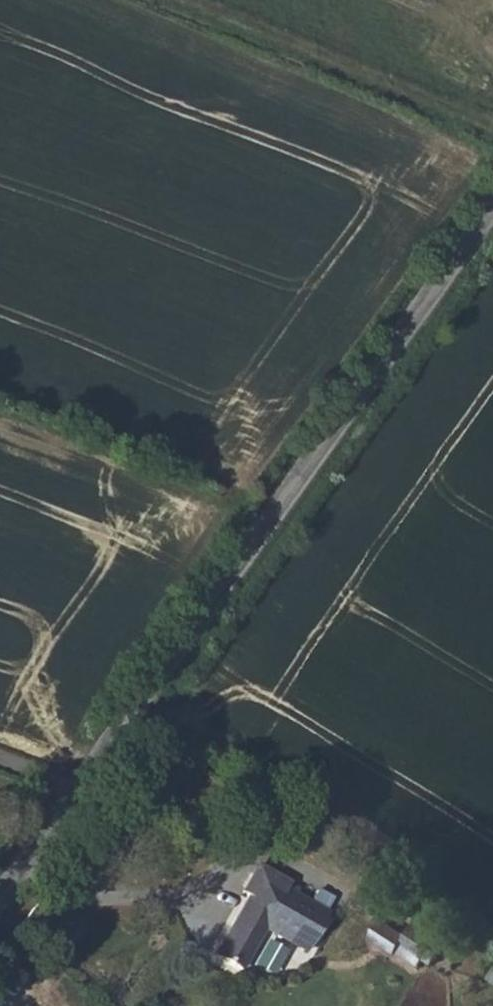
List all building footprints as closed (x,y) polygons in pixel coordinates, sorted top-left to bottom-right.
[(284,891),(287,886),(288,884),(256,867),(241,894),(248,897),(214,956),(239,971),(264,928),(306,952),(327,914),(324,913),(331,900),(315,891),(308,904),(293,896),(284,891)] [(284,891),(293,896),(296,891),(287,886),(284,891)] [(419,917),(415,924),(437,938),(442,931),(419,917)] [(396,954),(397,953),(401,946),(423,960),(437,938),(415,924),(406,938),(385,925),(375,941),(396,954)] [(437,938),(423,960),(431,966),(446,943),(437,938)] [(419,967),(423,960),(401,946),(397,953),(419,967)]
